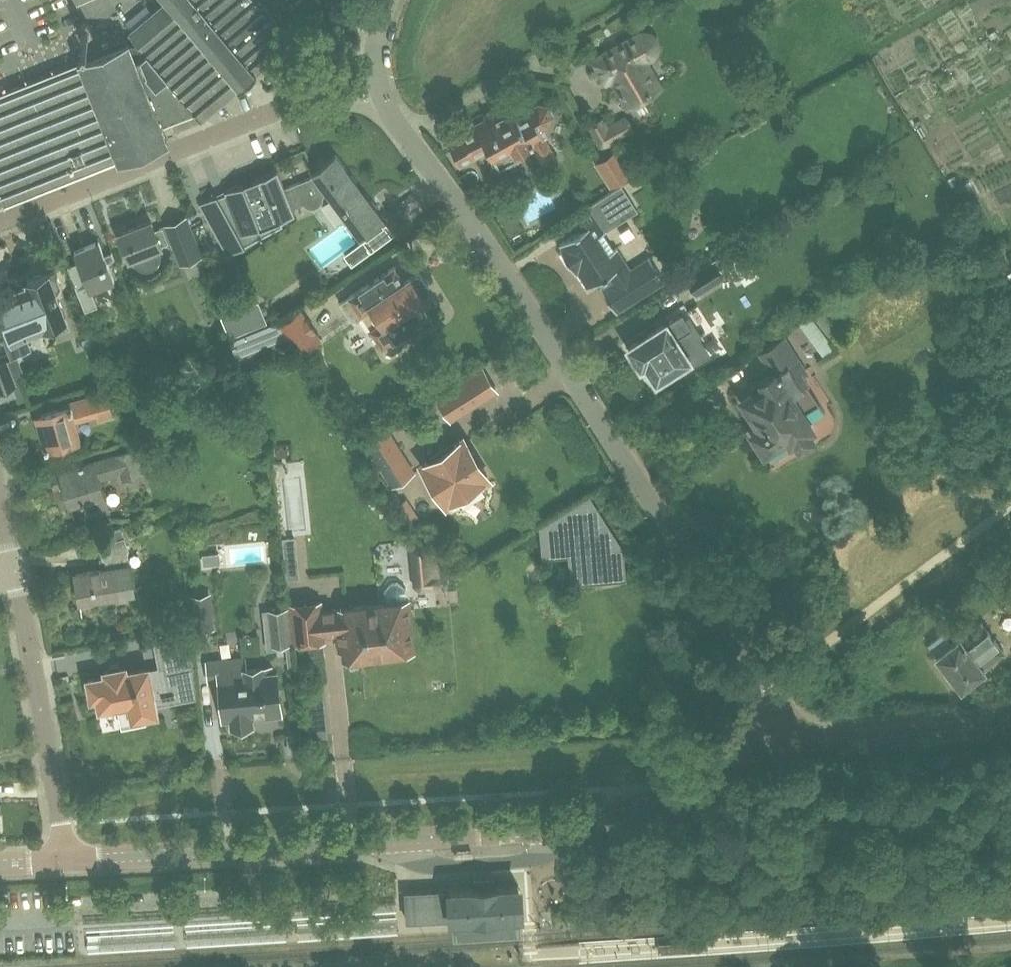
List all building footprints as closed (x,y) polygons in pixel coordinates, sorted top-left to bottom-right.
[(196,112),(201,118),(237,87),(238,88),(255,73),(254,72),(290,41),(256,0),(164,0),(165,1),(128,32),(136,42),(130,43),(162,125),(196,112)] [(95,37),(91,27),(79,32),(84,42),(95,37)] [(627,105),(660,86),(645,60),(658,52),(659,50),(660,47),(660,44),(659,40),(658,37),(656,34),(653,32),(650,31),(647,30),(645,29),(594,58),(607,81),(612,78),(627,105)] [(54,71),(92,169),(166,139),(126,37),(73,58),(75,63),(54,71)] [(4,204),(17,198),(17,199),(92,169),(54,71),(0,93),(0,204),(2,204),(4,204)] [(460,164),(474,156),(488,149),(496,163),(499,168),(519,157),(516,152),(532,143),(544,166),(556,160),(545,139),(540,129),(549,124),(551,116),(547,108),(539,105),(527,112),(525,108),(516,113),(512,107),(497,115),(494,110),(486,115),(487,118),(475,124),(475,125),(461,133),(462,135),(448,143),(460,164)] [(601,119),(589,126),(600,147),(632,130),(625,117),(606,128),(601,119)] [(611,183),(631,170),(617,148),(597,161),(611,183)] [(219,195),(200,206),(221,246),(226,257),(283,225),(279,219),(295,213),(292,207),(302,203),(306,206),(310,208),(314,207),(318,205),(321,203),(323,199),(323,195),(328,193),(360,236),(363,234),(366,237),(363,240),(371,250),(394,233),(386,223),(383,225),(381,221),(384,219),(335,153),(311,171),(314,175),(284,187),(277,169),(253,179),(254,183),(244,187),(243,183),(224,190),(226,194),(219,197),(219,195)] [(580,230),(559,243),(561,247),(560,248),(576,273),(577,272),(587,287),(600,278),(603,283),(599,286),(616,311),(665,280),(656,265),(649,255),(626,269),(623,263),(603,232),(600,228),(625,212),(615,197),(625,190),(626,190),(622,184),(611,190),(580,210),(571,216),(580,230)] [(186,216),(164,224),(180,264),(201,256),(186,216)] [(133,257),(135,260),(135,262),(137,264),(138,265),(140,267),(142,267),(144,268),(146,268),(148,268),(150,267),(152,267),(154,265),(156,264),(157,262),(158,260),(158,258),(159,256),(158,254),(158,251),(156,247),(169,242),(162,226),(154,229),(151,220),(118,232),(124,247),(121,248),(126,260),(133,257)] [(78,261),(67,265),(85,310),(97,305),(91,289),(114,279),(107,261),(114,258),(111,251),(104,254),(98,241),(74,250),(78,261)] [(720,272),(734,264),(745,282),(758,274),(743,251),(731,259),(726,252),(687,276),(697,292),(723,276),(720,272)] [(340,303),(351,319),(356,320),(364,315),(372,327),(371,328),(386,349),(394,351),(403,344),(404,338),(401,333),(428,315),(417,299),(423,295),(410,277),(405,281),(394,265),(349,296),(350,296),(340,303)] [(21,283),(20,281),(11,276),(1,279),(0,283),(0,298),(13,333),(3,336),(11,357),(32,349),(26,333),(46,325),(48,333),(68,326),(57,293),(61,285),(57,274),(48,270),(27,278),(28,280),(21,283)] [(322,337),(300,308),(279,324),(290,339),(301,353),(322,337)] [(656,380),(689,359),(691,362),(707,352),(682,312),(666,322),(628,346),(640,366),(645,363),(656,380)] [(810,316),(800,323),(824,357),(835,349),(810,316)] [(236,360),(290,339),(279,324),(230,344),(236,360)] [(81,339),(86,354),(96,350),(91,336),(81,339)] [(795,365),(800,362),(784,336),(761,350),(774,370),(759,379),(762,385),(742,398),(760,427),(752,432),(764,452),(787,437),(790,442),(794,439),(799,447),(813,439),(808,431),(812,428),(802,413),(819,403),(795,365)] [(0,362),(0,397),(1,400),(16,395),(12,384),(16,383),(7,359),(0,362)] [(450,422),(474,407),(458,382),(434,397),(450,422)] [(38,415),(47,448),(78,439),(73,420),(96,413),(98,419),(112,415),(106,394),(67,405),(68,407),(38,415)] [(416,471),(389,428),(364,444),(391,487),(416,471)] [(446,501),(486,475),(463,440),(454,445),(452,442),(430,456),(432,460),(423,466),(446,501)] [(134,449),(52,474),(56,487),(64,485),(69,503),(84,498),(90,517),(109,511),(98,477),(121,470),(123,477),(141,472),(134,449)] [(103,559),(104,558),(106,568),(76,573),(76,572),(74,572),(79,600),(81,600),(133,591),(134,591),(127,550),(129,549),(121,526),(101,534),(104,543),(98,545),(103,559)] [(294,536),(282,537),(287,578),(298,577),(294,536)] [(415,542),(410,547),(413,585),(419,590),(436,588),(441,582),(447,582),(447,577),(425,541),(415,542)] [(319,601),(292,604),(291,603),(296,641),(323,639),(322,635),(339,633),(340,649),(344,648),(346,665),(362,663),(361,656),(412,650),(406,588),(398,581),(389,582),(383,590),(385,603),(320,610),(319,601)] [(210,624),(207,592),(191,594),(194,626),(210,624)] [(273,644),(289,642),(285,608),(270,610),(273,644)] [(984,667),(1004,652),(981,622),(961,638),(959,636),(950,643),(942,633),(929,644),(937,654),(935,655),(961,688),(985,669),(984,667)] [(245,669),(244,657),(207,661),(209,680),(220,679),(224,719),(231,719),(232,727),(252,725),(251,717),(280,714),(275,672),(271,672),(270,667),(261,668),(261,667),(245,669)] [(124,669),(88,675),(91,692),(97,691),(99,703),(129,697),(132,713),(155,709),(153,699),(168,696),(169,699),(196,695),(193,662),(163,668),(165,677),(150,680),(146,660),(123,664),(124,669)] [(342,730),(341,719),(326,719),(326,730),(342,730)] [(493,876),(474,878),(474,887),(405,892),(407,921),(452,917),(453,932),(453,938),(521,933),(520,928),(519,913),(520,913),(518,884),(494,886),(493,876)]
